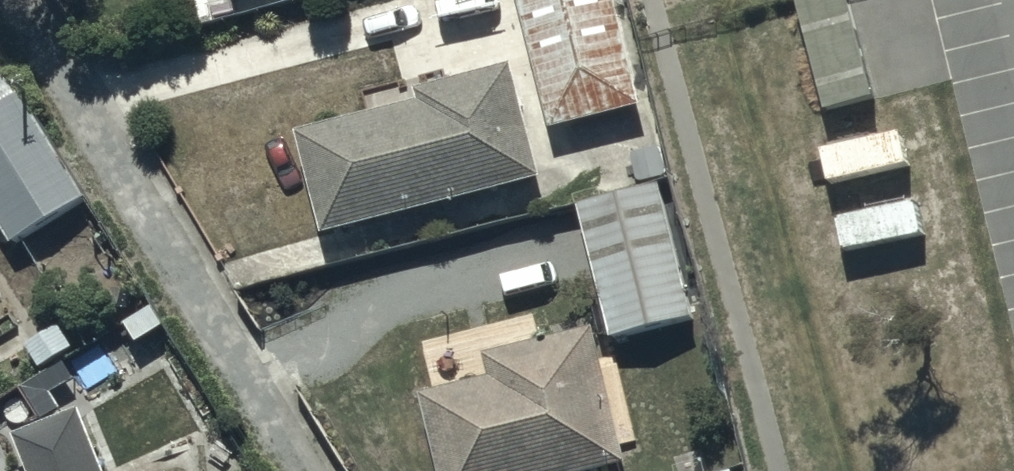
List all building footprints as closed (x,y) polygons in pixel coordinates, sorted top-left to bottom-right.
[(558,122),(646,99),(620,0),(526,0),(558,122)] [(833,106),(876,94),(850,0),(803,0),(833,106)] [(376,106),(299,124),(323,225),(542,173),(514,57),(372,91),(376,106)] [(0,96),(0,210),(18,238),(91,192),(22,82),(0,96)] [(666,171),(581,192),(617,336),(702,315),(666,171)] [(598,468),(599,470),(629,470),(627,461),(631,460),(598,322),(491,348),(495,368),(424,385),(444,470),(587,470),(598,468)] [(87,400),(22,425),(39,470),(114,470),(87,400)]
